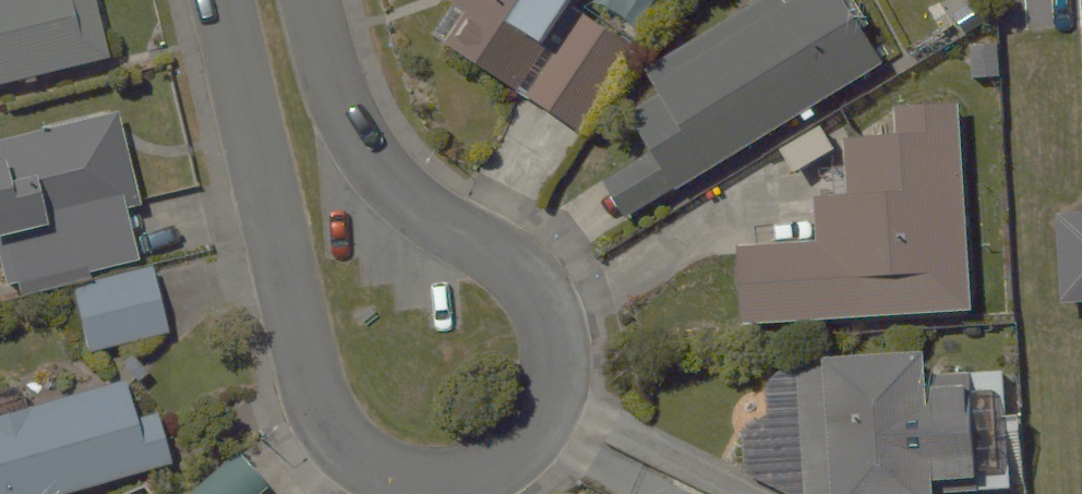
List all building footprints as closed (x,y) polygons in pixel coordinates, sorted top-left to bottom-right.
[(109,39),(98,0),(0,0),(0,68),(109,39)] [(434,17),(579,122),(667,0),(447,0),(434,17)] [(631,209),(899,48),(870,0),(740,0),(646,57),(664,86),(630,106),(648,137),(604,163),(631,209)] [(741,226),(743,311),(973,306),(967,83),(895,85),(896,115),(845,116),(846,169),(816,170),(817,224),(741,226)] [(125,100),(0,126),(0,259),(4,277),(134,250),(123,194),(143,190),(125,100)] [(1060,292),(1081,291),(1081,202),(1055,204),(1060,292)] [(149,262),(64,280),(78,347),(163,329),(149,262)] [(804,493),(930,493),(1009,489),(1002,328),(824,335),(825,359),(760,361),(763,414),(761,415),(760,415),(758,416),(757,417),(755,418),(754,419),(753,421),(751,422),(750,423),(749,424),(748,426),(747,427),(746,429),(745,430),(745,432),(744,433),(743,435),(743,436),(742,438),(742,440),(741,441),(741,443),(741,445),(741,446),(741,448),(741,450),(741,452),(741,453),(741,455),(742,457),(742,458),(743,460),(743,462),(744,463),(744,465),(805,492),(804,493)] [(0,402),(0,493),(47,493),(194,455),(179,400),(137,411),(126,368),(0,402)] [(273,486),(263,493),(280,493),(273,486)]
